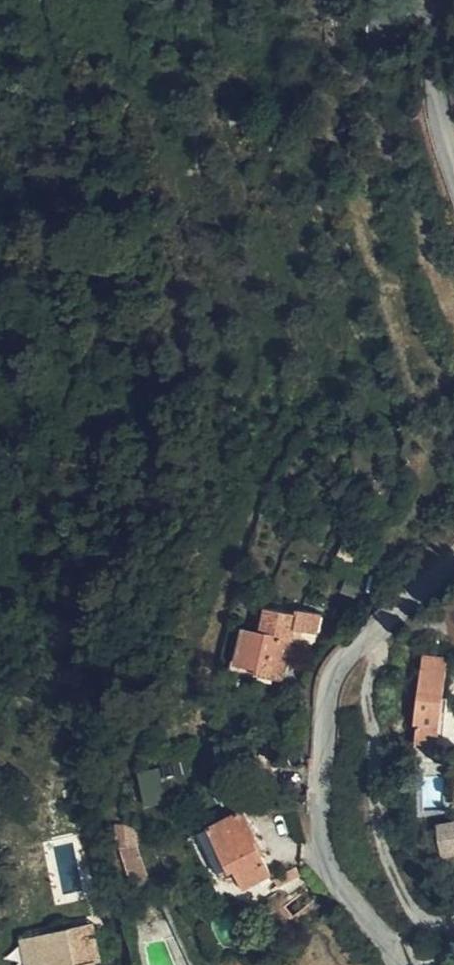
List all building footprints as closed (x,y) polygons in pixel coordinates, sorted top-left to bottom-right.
[(260,630),(245,627),(237,659),(256,663),(254,671),(284,677),(292,640),(295,627),(303,629),(318,633),(322,613),(298,607),(296,612),(266,606),(260,630)] [(237,659),(245,627),(239,626),(229,667),(254,673),(254,671),(256,663),(237,659)] [(300,638),(303,629),(295,627),(292,640),(300,638)] [(440,745),(444,714),(446,695),(452,654),(428,650),(418,721),(422,721),(419,743),(440,745)] [(137,776),(144,810),(164,806),(158,772),(137,776)] [(246,885),(272,870),(254,838),(258,836),(243,807),(199,829),(211,854),(221,874),(226,877),(233,878),(241,876),(246,885)] [(453,850),(453,818),(440,821),(446,852),(453,850)] [(139,846),(138,823),(125,823),(117,823),(118,846),(121,846),(139,846)] [(152,889),(139,846),(121,846),(135,894),(152,889)] [(94,963),(102,961),(94,924),(24,938),(29,964),(95,964),(94,963)]
